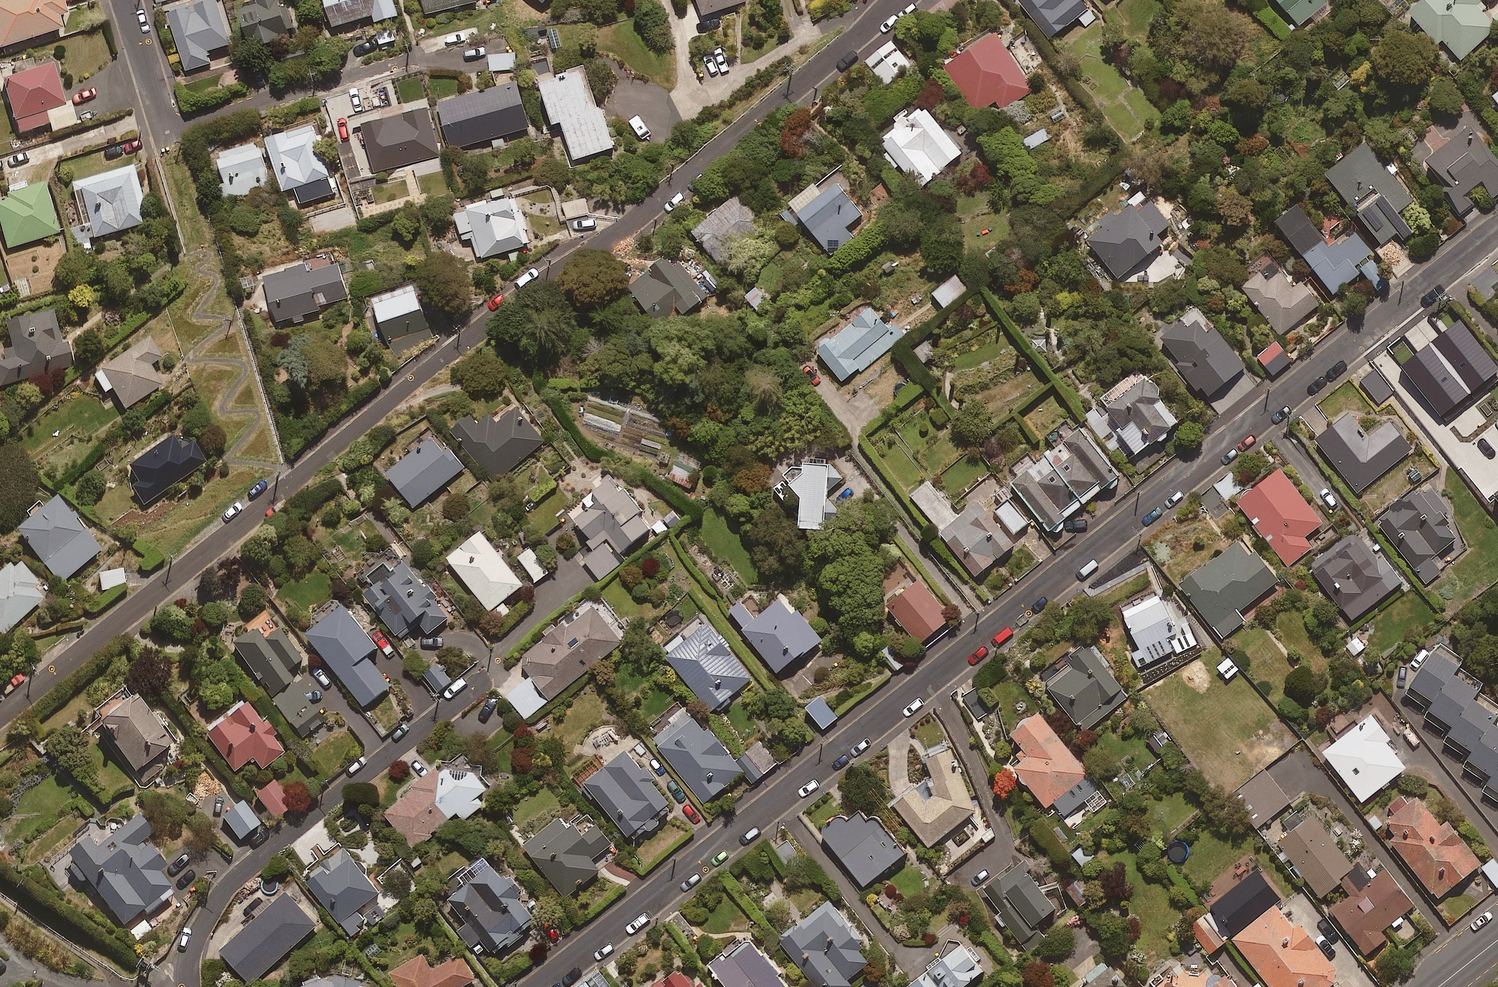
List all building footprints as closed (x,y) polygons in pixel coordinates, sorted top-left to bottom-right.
[(11,1),(0,4),(0,44),(2,49),(63,32),(60,21),(68,18),(63,0),(10,0),(11,1)] [(218,0),(217,0),(169,15),(187,72),(212,64),(209,53),(232,46),(218,0)] [(394,0),(324,0),(333,29),(374,16),(376,25),(399,18),(394,0)] [(425,14),(477,3),(477,0),(422,0),(425,14)] [(705,17),(749,2),(748,0),(700,0),(705,17)] [(1022,0),(1055,38),(1089,9),(1082,2),(1084,0),(1023,0),(1022,0)] [(1326,0),(1277,0),(1298,25),(1326,0)] [(1479,0),(1425,0),(1410,14),(1436,43),(1441,38),(1459,58),(1494,26),(1479,9),(1484,5),(1479,0)] [(292,34),(298,32),(291,9),(284,11),(282,2),(243,13),(252,45),(259,43),(261,51),(285,44),(284,41),(293,38),(292,34)] [(994,101),(998,107),(1004,103),(1007,107),(1033,89),(999,37),(947,71),(975,114),(994,101)] [(891,40),(864,63),(885,86),(911,63),(891,40)] [(517,69),(516,55),(489,56),(490,71),(517,69)] [(65,106),(53,69),(4,85),(20,134),(50,124),(52,132),(77,124),(70,104),(65,106)] [(594,114),(584,76),(573,79),(572,74),(562,77),(563,81),(544,86),(555,128),(565,125),(576,162),(615,150),(604,111),(594,114)] [(530,130),(519,85),(440,103),(451,148),(530,130)] [(898,123),(879,139),(890,153),(886,157),(896,169),(901,166),(921,190),(964,156),(920,100),(895,120),(898,123)] [(440,156),(429,111),(364,126),(375,171),(440,156)] [(335,193),(315,128),(269,142),(285,193),(296,190),(300,204),(335,193)] [(1049,139),(1044,130),(1022,143),(1027,152),(1049,139)] [(1473,130),(1428,167),(1451,196),(1447,199),(1462,217),(1476,206),(1469,197),(1483,186),(1495,201),(1497,199),(1497,161),(1473,130)] [(1392,160),(1385,166),(1368,144),(1329,176),(1355,208),(1373,194),(1381,203),(1362,218),(1385,246),(1399,235),(1405,242),(1415,234),(1398,213),(1413,202),(1394,177),(1401,172),(1392,160)] [(228,200),(268,188),(264,175),(269,174),(261,148),(257,149),(255,145),(215,157),(228,200)] [(84,228),(71,232),(75,248),(80,247),(82,255),(91,252),(88,240),(148,224),(134,171),(73,187),(84,228)] [(837,186),(800,216),(830,255),(853,236),(847,229),(862,217),(837,186)] [(45,189),(6,201),(7,205),(0,207),(0,221),(9,250),(59,235),(45,189)] [(770,224),(745,194),(696,235),(721,265),(770,224)] [(478,259),(532,247),(525,215),(521,216),(518,200),(457,213),(463,240),(474,238),(478,259)] [(586,200),(563,204),(566,220),(589,216),(586,200)] [(1142,218),(1137,211),(1119,224),(1114,217),(1102,226),(1107,232),(1091,244),(1118,282),(1167,246),(1161,237),(1173,229),(1157,207),(1142,218)] [(1330,245),(1302,209),(1281,226),(1336,295),(1362,275),(1356,268),(1373,254),(1352,228),(1330,245)] [(1377,261),(1364,271),(1380,292),(1393,282),(1377,261)] [(631,292),(656,324),(673,310),(681,321),(709,299),(683,266),(677,270),(670,262),(631,292)] [(1291,282),(1278,265),(1245,290),(1281,336),(1321,305),(1299,276),(1291,282)] [(292,317),(294,323),(305,320),(304,314),(349,300),(339,267),(309,276),(307,267),(266,280),(278,321),(292,317)] [(968,290),(956,276),(933,295),(945,309),(968,290)] [(433,338),(415,288),(374,302),(395,359),(433,338)] [(770,303),(758,288),(746,297),(758,312),(770,303)] [(844,384),(907,337),(897,323),(887,331),(871,308),(817,348),(844,384)] [(13,353),(3,356),(6,366),(0,367),(0,390),(74,367),(68,348),(63,349),(53,316),(6,330),(13,353)] [(1181,366),(1178,368),(1190,384),(1193,383),(1201,395),(1207,391),(1212,399),(1249,373),(1218,331),(1209,338),(1200,325),(1192,330),(1187,323),(1162,340),(1181,366)] [(1276,343),(1258,358),(1273,376),(1291,361),(1276,343)] [(162,363),(150,344),(94,380),(105,397),(113,392),(126,411),(162,387),(151,370),(162,363)] [(1457,367),(1454,363),(1408,398),(1446,448),(1497,408),(1497,384),(1484,366),(1476,372),(1467,360),(1457,367)] [(1170,437),(1183,428),(1164,402),(1167,400),(1154,381),(1151,383),(1141,369),(1101,398),(1112,413),(1109,415),(1140,459),(1161,444),(1164,447),(1173,440),(1170,437)] [(1392,393),(1376,372),(1362,382),(1378,403),(1392,393)] [(548,443),(517,402),(482,428),(476,420),(456,435),(493,484),(548,443)] [(1370,440),(1350,414),(1318,439),(1357,490),(1412,447),(1392,422),(1370,440)] [(1057,532),(1059,535),(1067,529),(1065,525),(1070,522),(1068,520),(1121,480),(1084,431),(1014,484),(1052,535),(1057,532)] [(173,441),(124,474),(132,485),(130,487),(143,507),(207,463),(194,445),(182,453),(173,441)] [(413,511),(464,471),(455,459),(451,462),(435,441),(388,478),(413,511)] [(702,465),(681,454),(669,478),(690,488),(702,465)] [(809,471),(808,483),(797,493),(806,503),(804,534),(828,536),(833,473),(809,471)] [(1324,525),(1285,475),(1242,508),(1289,567),(1313,547),(1307,539),(1324,525)] [(620,555),(651,534),(641,518),(644,515),(630,494),(627,496),(616,480),(569,513),(594,549),(609,538),(620,555)] [(1392,509),(1395,513),(1382,523),(1429,583),(1448,568),(1438,555),(1459,539),(1442,517),(1449,512),(1433,492),(1427,497),(1419,488),(1392,509)] [(100,554),(59,503),(44,514),(39,508),(28,516),(34,524),(20,535),(61,586),(100,554)] [(1030,526),(1011,504),(998,515),(1017,536),(1030,526)] [(1017,548),(981,505),(942,537),(978,580),(1017,548)] [(448,561),(492,613),(498,607),(505,615),(512,609),(505,601),(524,584),(480,533),(448,561)] [(1315,570),(1322,579),(1319,581),(1344,614),(1347,612),(1354,621),(1404,583),(1385,559),(1379,563),(1359,537),(1315,570)] [(1253,561),(1241,545),(1204,573),(1201,569),(1186,581),(1189,585),(1184,589),(1223,640),(1245,623),(1240,616),(1281,585),(1260,556),(1253,561)] [(553,572),(535,547),(520,558),(537,583),(553,572)] [(450,620),(409,567),(367,599),(399,640),(420,624),(430,636),(450,620)] [(22,569),(16,574),(12,569),(0,580),(0,635),(2,637),(43,600),(36,593),(40,589),(22,569)] [(126,585),(121,571),(98,578),(103,593),(126,585)] [(953,622),(922,585),(892,611),(922,647),(953,622)] [(1179,635),(1156,591),(1120,610),(1140,648),(1132,652),(1140,667),(1174,650),(1169,640),(1179,635)] [(779,678),(823,645),(800,614),(795,618),(785,604),(758,624),(743,605),(732,613),(779,678)] [(380,652),(346,609),(309,638),(366,709),(392,689),(369,660),(380,652)] [(571,631),(566,625),(546,640),(548,642),(521,662),(550,701),(623,645),(597,611),(571,631)] [(274,700),(295,685),(288,676),(302,665),(270,623),(235,648),(274,700)] [(681,637),(666,649),(671,656),(669,658),(712,715),(754,683),(713,630),(690,648),(681,637)] [(1129,697),(1089,647),(1071,661),(1075,667),(1047,689),(1084,734),(1129,697)] [(1434,715),(1460,681),(1465,675),(1442,658),(1411,697),(1434,715)] [(453,684),(440,666),(427,676),(440,694),(453,684)] [(1457,733),(1479,705),(1484,699),(1460,681),(1434,715),(1457,733)] [(295,685),(274,700),(303,740),(324,725),(295,685)] [(978,688),(965,696),(979,719),(992,711),(978,688)] [(840,720),(824,701),(810,713),(826,732),(840,720)] [(284,753),(243,703),(204,734),(235,773),(253,759),(262,771),(284,753)] [(103,735),(145,785),(167,766),(162,760),(175,749),(138,705),(103,735)] [(1479,705),(1457,733),(1452,740),(1476,759),(1497,731),(1497,720),(1480,706),(1479,705)] [(1045,716),(1037,722),(1033,720),(1026,721),(1022,727),(1023,733),(1013,741),(1021,751),(1018,760),(1022,766),(1017,771),(1047,811),(1056,804),(1065,817),(1086,802),(1094,813),(1109,802),(1045,716)] [(1393,742),(1374,718),(1326,754),(1365,805),(1409,771),(1389,745),(1393,742)] [(703,734),(696,725),(663,751),(707,806),(745,776),(708,730),(703,734)] [(1497,779),(1497,731),(1476,759),(1467,771),(1490,789),(1497,779)] [(778,765),(761,744),(749,754),(766,775),(778,765)] [(930,759),(938,786),(932,790),(937,797),(928,804),(919,792),(898,808),(929,849),(977,813),(952,750),(930,759)] [(671,813),(675,810),(655,786),(658,783),(648,771),(645,773),(630,754),(588,787),(633,843),(651,831),(652,834),(662,826),(660,824),(672,814),(671,813)] [(386,817),(414,853),(434,838),(432,836),(459,815),(464,822),(484,807),(480,800),(490,792),(463,758),(386,817)] [(1291,804),(1266,773),(1238,795),(1262,827),(1291,804)] [(1486,794),(1497,803),(1497,779),(1490,789),(1486,794)] [(296,807),(276,784),(258,800),(278,823),(296,807)] [(1398,837),(1392,841),(1441,903),(1484,868),(1453,828),(1447,833),(1420,800),(1412,807),(1404,797),(1388,810),(1395,819),(1388,825),(1398,837)] [(262,828),(245,806),(224,821),(241,843),(262,828)] [(883,821),(859,816),(848,824),(845,820),(824,835),(864,891),(909,858),(883,821)] [(613,847),(589,817),(569,832),(561,821),(537,840),(534,836),(524,844),(566,899),(600,873),(592,862),(613,847)] [(1280,846),(1322,901),(1344,885),(1341,881),(1356,870),(1316,818),(1280,846)] [(90,844),(67,862),(73,869),(69,872),(82,889),(89,883),(124,929),(145,913),(148,917),(175,896),(160,877),(167,871),(145,844),(152,838),(139,821),(98,853),(90,844)] [(804,862),(788,841),(776,850),(793,872),(804,862)] [(381,896),(345,850),(311,876),(315,880),(310,884),(349,935),(365,922),(369,927),(384,916),(374,902),(381,896)] [(1272,891),(1244,857),(1199,894),(1227,927),(1272,891)] [(520,905),(528,898),(509,876),(504,881),(486,859),(457,884),(464,893),(452,904),(471,926),(461,935),(474,950),(482,942),(498,960),(538,926),(520,905)] [(1495,860),(1484,870),(1497,888),(1497,864),(1495,860)] [(1001,917),(1023,950),(1041,937),(1036,929),(1058,914),(1024,865),(986,892),(1003,916),(1001,917)] [(1350,877),(1361,892),(1334,912),(1368,958),(1388,943),(1381,934),(1392,926),(1396,931),(1406,923),(1402,918),(1414,910),(1386,873),(1380,878),(1374,869),(1369,873),(1364,866),(1350,877)] [(1097,898),(1083,880),(1069,891),(1083,910),(1097,898)] [(318,926),(290,894),(222,954),(251,986),(318,926)] [(861,953),(866,950),(863,947),(869,943),(856,926),(850,931),(830,904),(780,941),(815,986),(848,986),(847,985),(871,966),(861,953)] [(1271,986),(1337,986),(1344,982),(1302,929),(1298,933),(1278,908),(1235,942),(1271,986)] [(1226,946),(1205,921),(1192,932),(1213,957),(1226,946)] [(748,938),(711,967),(726,986),(787,986),(748,938)] [(988,979),(978,965),(981,963),(972,950),(918,986),(977,986),(988,979)] [(423,958),(392,976),(399,986),(467,986),(476,981),(463,958),(433,975),(423,958)] [(1118,986),(1124,982),(1111,965),(1084,986),(1118,986)] [(681,975),(666,986),(691,986),(681,975)] [(585,986),(608,986),(599,976),(585,986)] [(366,986),(340,977),(337,986),(327,982),(309,981),(305,986),(365,986),(366,986)]
